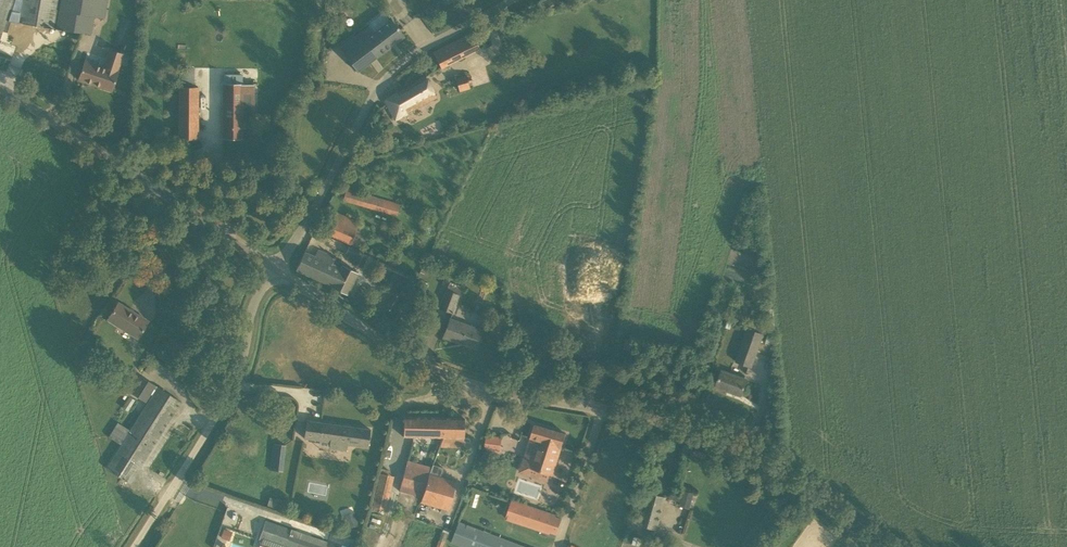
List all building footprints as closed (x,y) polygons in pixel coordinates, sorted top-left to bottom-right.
[(104,18),(107,0),(0,0),(0,39),(3,31),(7,32),(11,21),(91,35),(94,16),(104,18)] [(368,26),(349,41),(340,48),(345,54),(344,55),(357,72),(404,36),(391,19),(373,33),(368,26)] [(479,48),(471,33),(464,36),(433,52),(441,67),(479,48)] [(96,84),(95,85),(111,91),(118,72),(117,71),(123,54),(110,50),(107,59),(110,60),(107,68),(85,60),(78,80),(90,84),(90,83),(96,84)] [(471,76),(467,77),(466,75),(456,78),(460,90),(470,87),(469,83),(472,82),(471,76)] [(428,103),(437,98),(425,76),(415,81),(415,82),(385,100),(396,119),(428,102),(428,103)] [(223,139),(242,139),(242,128),(253,128),(254,84),(242,84),(242,83),(223,83),(223,139)] [(178,139),(198,139),(198,87),(179,86),(178,139)] [(397,215),(400,204),(346,189),(343,199),(397,215)] [(361,248),(370,229),(359,224),(360,222),(336,212),(327,234),(361,248)] [(356,258),(360,251),(349,246),(346,253),(356,258)] [(315,256),(304,252),(296,270),(332,286),(331,287),(347,295),(358,273),(342,265),(341,268),(332,264),(335,258),(318,250),(315,256)] [(452,313),(462,287),(449,283),(440,308),(452,313)] [(489,294),(499,298),(501,292),(491,289),(489,294)] [(394,312),(402,297),(390,291),(382,306),(394,312)] [(137,338),(148,321),(118,302),(107,319),(137,338)] [(443,337),(477,349),(483,331),(450,319),(443,337)] [(750,321),(748,329),(736,361),(751,367),(765,327),(755,323),(750,321)] [(740,395),(741,395),(747,379),(722,370),(716,386),(728,391),(728,389),(741,394),(740,395)] [(181,402),(140,376),(130,392),(148,403),(131,430),(117,422),(108,437),(121,445),(106,468),(130,483),(181,402)] [(427,437),(443,437),(443,418),(404,417),(404,436),(427,437)] [(443,418),(443,437),(439,446),(456,447),(456,438),(464,437),(464,418),(443,418)] [(370,429),(306,421),(304,438),(330,442),(329,448),(346,451),(347,444),(368,447),(370,429)] [(522,464),(552,473),(566,434),(534,424),(528,443),(529,444),(522,464)] [(499,457),(501,438),(486,436),(485,449),(489,450),(488,456),(499,457)] [(285,445),(283,445),(273,444),(270,470),(280,471),(283,471),(285,445)] [(372,507),(380,509),(386,510),(394,476),(388,474),(389,470),(381,468),(372,507)] [(405,468),(401,485),(424,491),(429,475),(405,468)] [(456,482),(442,478),(429,475),(424,491),(421,502),(447,509),(456,482)] [(684,490),(680,505),(690,508),(694,493),(684,490)] [(640,524),(637,532),(654,537),(665,497),(648,493),(640,524)] [(272,495),(269,504),(281,508),(284,499),(272,495)] [(511,502),(506,517),(557,534),(562,519),(511,502)] [(346,519),(343,520),(346,529),(359,525),(355,515),(346,519)] [(327,542),(265,521),(259,539),(281,546),(325,546),(327,542)] [(459,522),(451,542),(465,546),(526,546),(459,522)] [(632,543),(632,544),(641,546),(641,545),(642,538),(638,537),(638,536),(635,536),(635,537),(634,536),(632,543)]
